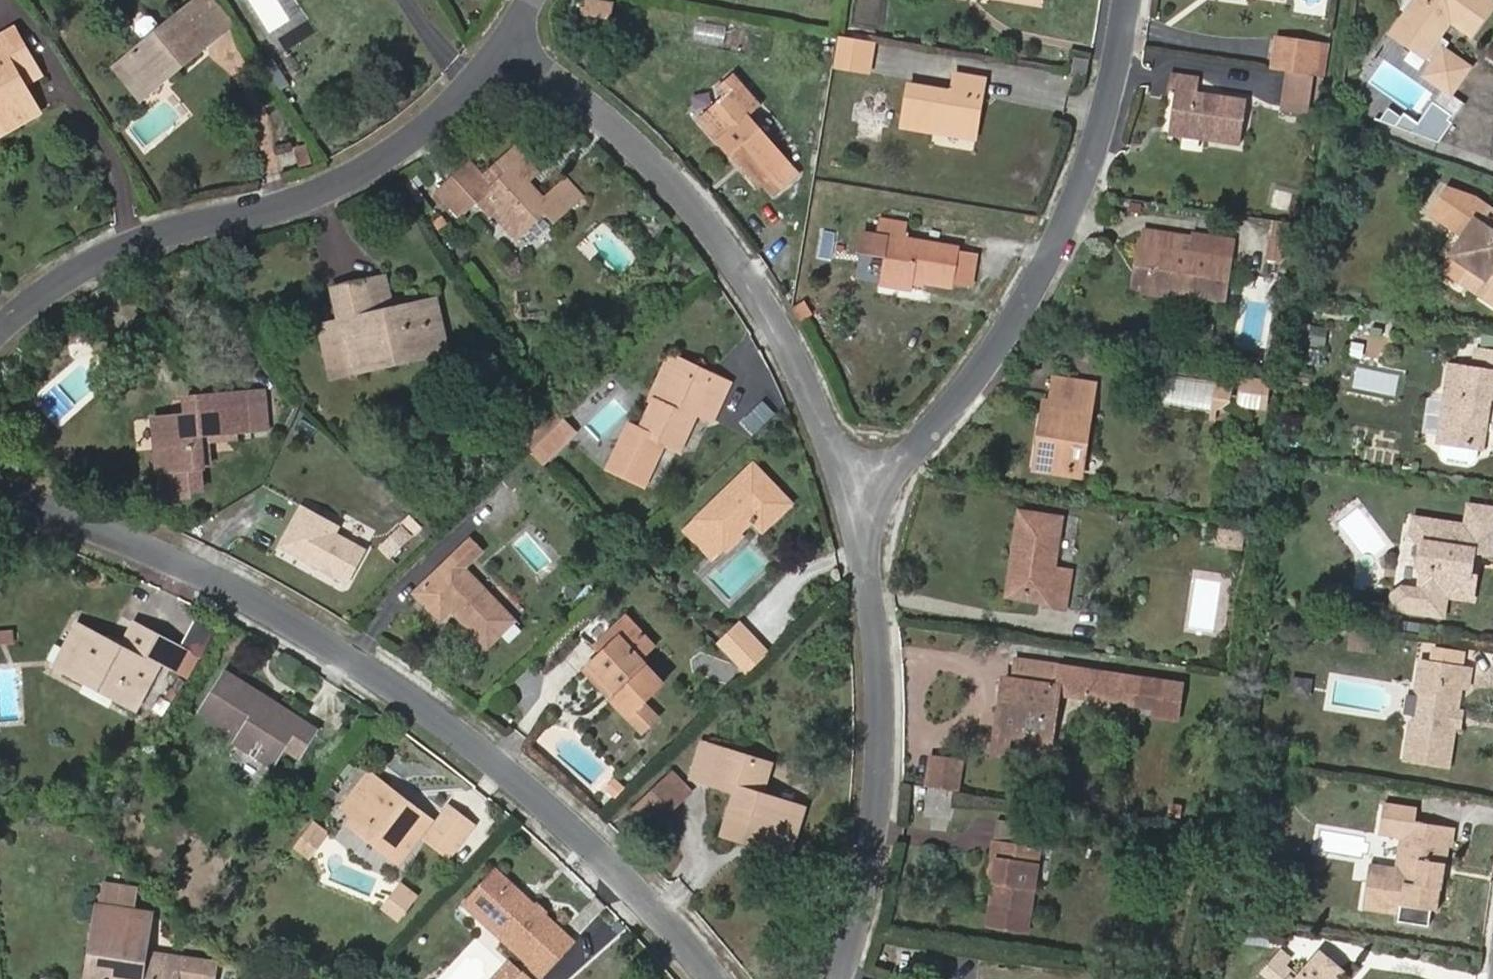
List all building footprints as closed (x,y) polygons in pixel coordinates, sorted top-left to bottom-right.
[(232,27),(211,0),(200,0),(189,8),(216,40),(232,27)] [(609,18),(612,1),(609,0),(583,0),(581,14),(609,18)] [(1470,40),(1492,8),(1492,7),(1483,0),(1413,0),(1416,2),(1390,39),(1430,68),(1433,64),(1442,52),(1445,47),(1438,41),(1448,24),(1470,40)] [(167,81),(216,40),(189,8),(159,33),(150,21),(142,21),(136,26),(135,34),(144,45),(121,64),(142,91),(162,75),(167,81)] [(23,87),(15,73),(32,63),(14,31),(0,39),(0,114),(11,109),(19,124),(38,114),(23,87)] [(830,63),(865,68),(870,37),(835,32),(830,63)] [(1287,68),(1315,72),(1320,41),(1277,35),(1272,66),(1287,68)] [(1459,84),(1468,71),(1442,52),(1433,64),(1459,84)] [(282,91),(290,86),(274,59),(265,64),(282,91)] [(23,87),(41,77),(32,63),(15,73),(23,87)] [(115,69),(141,102),(167,81),(162,75),(142,91),(121,64),(115,69)] [(1449,99),(1459,84),(1433,64),(1430,68),(1422,80),(1440,92),(1449,99)] [(1282,107),(1309,111),(1315,72),(1287,68),(1282,107)] [(771,187),(796,167),(744,108),(758,96),(734,69),(719,81),(725,90),(697,114),(731,154),(732,153),(738,148),(761,176),(771,187)] [(1211,138),(1241,143),(1249,97),(1199,89),(1201,74),(1171,69),(1169,86),(1177,87),(1172,123),(1212,130),(1211,138)] [(934,124),(967,128),(972,97),(979,99),(983,77),(954,72),(952,89),(910,82),(903,125),(933,130),(934,124)] [(1448,128),(1462,109),(1449,99),(1440,92),(1430,107),(1448,120),(1444,126),(1448,128)] [(933,130),(973,136),(979,99),(972,97),(967,128),(934,124),(933,130)] [(1444,126),(1448,120),(1430,107),(1415,128),(1401,117),(1398,121),(1387,112),(1378,125),(1436,145),(1448,128),(1444,126)] [(19,124),(11,109),(0,114),(0,136),(19,124)] [(1172,123),(1170,132),(1211,138),(1212,130),(1172,123)] [(732,153),(755,181),(761,176),(738,148),(732,153)] [(542,197),(526,182),(535,173),(512,149),(482,178),(469,164),(456,176),(478,201),(491,188),(503,202),(495,211),(501,219),(502,226),(514,240),(542,215),(553,226),(583,197),(564,177),(542,197)] [(460,218),(478,201),(456,176),(438,195),(460,218)] [(1475,202),(1445,192),(1429,218),(1462,239),(1468,243),(1475,268),(1461,290),(1492,311),(1492,215),(1475,202)] [(957,251),(901,239),(903,225),(876,218),(873,234),(860,232),(856,252),(881,256),(877,278),(910,285),(911,280),(921,282),(949,288),(957,251)] [(1302,228),(1276,224),(1274,240),(1300,244),(1302,228)] [(1186,295),(1225,301),(1234,241),(1194,234),(1192,254),(1182,253),(1184,236),(1145,230),(1143,242),(1142,247),(1152,249),(1146,290),(1186,295)] [(1462,239),(1439,275),(1461,290),(1475,268),(1468,243),(1462,239)] [(1271,261),(1297,265),(1300,244),(1274,240),(1271,261)] [(1186,295),(1146,290),(1152,249),(1142,247),(1143,242),(1139,241),(1132,293),(1185,301),(1186,295)] [(876,284),(909,291),(910,285),(877,278),(876,284)] [(375,316),(392,312),(385,280),(367,284),(375,316)] [(428,345),(420,307),(392,312),(375,316),(367,284),(333,291),(339,323),(320,327),(331,378),(366,370),(364,359),(428,345)] [(800,318),(809,314),(802,302),(793,307),(800,318)] [(366,370),(445,353),(434,304),(420,307),(428,345),(364,359),(366,370)] [(1304,348),(1317,352),(1321,332),(1307,330),(1304,348)] [(670,354),(650,397),(656,399),(665,403),(679,367),(704,379),(706,371),(670,354)] [(1492,402),(1492,356),(1477,354),(1474,375),(1450,371),(1439,446),(1443,446),(1442,458),(1443,463),(1468,468),(1472,468),(1475,465),(1478,452),(1482,452),(1488,422),(1481,421),(1484,400),(1491,401),(1492,402)] [(670,444),(680,446),(697,409),(713,416),(730,381),(706,371),(704,379),(679,367),(665,403),(656,399),(642,430),(631,425),(610,472),(648,487),(670,444)] [(1035,465),(1080,473),(1094,385),(1054,379),(1051,403),(1047,429),(1040,428),(1035,465)] [(1212,417),(1224,419),(1230,383),(1216,380),(1212,417)] [(1238,402),(1262,405),(1265,385),(1241,381),(1238,402)] [(249,432),(266,430),(262,394),(246,395),(249,432)] [(203,491),(201,470),(197,437),(237,433),(249,432),(246,395),(185,401),(187,418),(152,422),(157,474),(164,473),(167,500),(189,498),(189,492),(203,491)] [(1488,422),(1491,401),(1484,400),(1481,421),(1488,422)] [(1051,403),(1044,402),(1040,428),(1047,429),(1051,403)] [(523,440),(531,449),(562,420),(553,410),(523,440)] [(530,450),(538,459),(570,428),(562,420),(531,449),(530,450)] [(201,470),(213,469),(211,444),(238,443),(237,433),(197,437),(201,470)] [(762,510),(772,520),(791,502),(754,464),(697,518),(723,547),(740,531),(752,519),(762,510)] [(534,483),(544,494),(554,485),(545,473),(534,483)] [(283,547),(353,585),(377,541),(306,503),(283,547)] [(752,519),(762,530),(772,520),(762,510),(752,519)] [(1468,510),(1467,517),(1492,521),(1492,514),(1468,510)] [(1073,571),(1055,568),(1062,518),(1020,512),(1013,562),(1021,563),(1018,593),(1053,598),(1051,607),(1067,610),(1073,571)] [(1467,517),(1466,531),(1492,536),(1492,521),(1467,517)] [(712,558),(723,547),(697,518),(686,528),(712,558)] [(1468,581),(1473,557),(1481,558),(1492,560),(1492,547),(1492,536),(1466,531),(1414,521),(1411,538),(1416,548),(1425,550),(1422,575),(1427,575),(1424,598),(1472,604),(1476,581),(1468,581)] [(591,540),(599,549),(608,540),(600,531),(591,540)] [(723,547),(727,550),(743,534),(740,531),(723,547)] [(1221,544),(1250,549),(1252,537),(1223,532),(1221,544)] [(513,624),(515,621),(464,568),(481,551),(471,539),(414,595),(441,622),(452,611),(487,648),(504,631),(512,639),(521,631),(513,624)] [(1419,575),(1417,597),(1424,598),(1427,575),(1422,575),(1425,550),(1416,548),(1412,575),(1419,575)] [(1473,557),(1468,581),(1476,581),(1481,558),(1473,557)] [(1051,607),(1053,598),(1018,593),(1021,563),(1013,562),(1008,600),(1051,607)] [(567,593),(575,602),(584,593),(576,585),(567,593)] [(638,660),(652,646),(622,615),(589,647),(596,654),(615,636),(638,660)] [(210,635),(196,625),(181,651),(195,658),(210,635)] [(744,676),(766,654),(739,625),(716,647),(744,676)] [(136,711),(161,665),(171,645),(133,626),(121,649),(77,626),(55,670),(136,711)] [(15,646),(14,632),(0,633),(0,647),(15,646)] [(1345,653),(1369,656),(1372,636),(1348,632),(1345,653)] [(658,682),(638,660),(615,636),(596,654),(587,662),(614,692),(609,699),(639,730),(653,716),(639,701),(658,682)] [(161,665),(170,670),(181,651),(171,645),(161,665)] [(170,670),(184,678),(195,658),(181,651),(170,670)] [(609,699),(614,692),(587,662),(580,669),(609,699)] [(1018,744),(1054,750),(1062,696),(1140,709),(1144,684),(1021,664),(1017,685),(1013,715),(1006,714),(1002,742),(1018,744)] [(1430,669),(1420,667),(1416,685),(1427,687),(1430,669)] [(1455,723),(1459,719),(1462,695),(1469,696),(1472,676),(1430,669),(1427,687),(1416,685),(1415,695),(1422,705),(1419,721),(1411,726),(1406,765),(1451,772),(1457,734),(1454,729),(1455,723)] [(299,758),(315,731),(227,676),(203,713),(240,738),(237,744),(272,765),(284,748),(299,758)] [(1017,685),(1011,684),(1006,714),(1013,715),(1017,685)] [(1140,709),(1160,712),(1164,688),(1144,684),(1140,709)] [(997,741),(1002,742),(1006,714),(1001,713),(997,741)] [(1457,734),(1461,735),(1464,720),(1459,719),(1455,723),(1454,729),(1457,734)] [(999,757),(1016,759),(1018,744),(1002,742),(999,757)] [(803,813),(761,800),(771,770),(705,748),(696,776),(713,781),(710,788),(739,797),(725,839),(746,846),(749,839),(790,853),(803,813)] [(931,792),(960,797),(964,769),(934,764),(931,792)] [(681,802),(690,794),(671,775),(663,783),(681,802)] [(400,869),(435,825),(418,813),(414,817),(395,801),(398,797),(370,776),(342,812),(353,821),(349,828),(400,869)] [(694,782),(710,788),(713,781),(696,776),(694,782)] [(609,796),(620,785),(613,777),(602,788),(609,796)] [(652,832),(681,802),(663,783),(633,812),(652,832)] [(331,837),(324,831),(334,817),(328,812),(311,834),(325,845),(331,837)] [(472,831),(451,813),(438,829),(459,848),(472,831)] [(331,837),(342,823),(334,817),(324,831),(331,837)] [(1027,824),(1001,820),(996,847),(1021,851),(1027,824)] [(1399,823),(1396,842),(1400,843),(1401,840),(1412,841),(1415,825),(1399,823)] [(1438,917),(1444,880),(1434,878),(1437,865),(1442,866),(1442,870),(1446,871),(1449,851),(1452,850),(1454,832),(1415,825),(1412,841),(1401,840),(1400,843),(1396,872),(1383,869),(1378,895),(1398,899),(1403,899),(1402,911),(1438,917)] [(447,862),(459,848),(438,829),(426,844),(447,862)] [(788,859),(790,853),(749,839),(746,846),(788,859)] [(1178,849),(1192,852),(1194,841),(1179,839),(1178,849)] [(988,931),(1028,938),(1043,854),(1021,851),(996,847),(993,862),(1001,863),(996,890),(988,931)] [(993,862),(988,889),(996,890),(1001,863),(993,862)] [(537,909),(500,874),(470,907),(535,966),(532,972),(540,978),(545,978),(575,945),(547,920),(541,919),(537,915),(537,909)] [(404,919),(423,894),(406,882),(387,907),(404,919)] [(135,890),(106,886),(103,910),(132,915),(135,890)] [(547,920),(551,915),(540,905),(537,909),(537,915),(541,919),(547,920)] [(470,907),(465,911),(532,972),(535,966),(470,907)] [(98,910),(94,937),(101,937),(97,978),(213,978),(215,965),(145,956),(149,918),(132,915),(103,910),(98,910)] [(88,978),(97,978),(101,937),(94,937),(88,978)] [(1283,968),(1289,960),(1282,954),(1264,976),(1267,978),(1296,978),(1283,968)] [(1344,977),(1318,954),(1299,978),(1342,978),(1344,977)]
